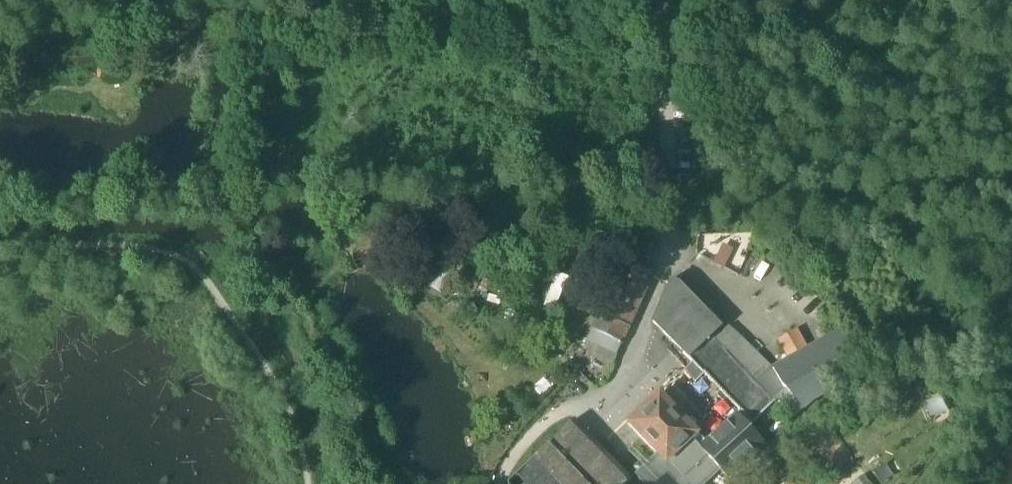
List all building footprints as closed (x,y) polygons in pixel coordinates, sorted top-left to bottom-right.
[(725,267),(734,247),(722,242),(713,262),(725,267)] [(600,313),(630,327),(653,275),(624,261),(600,313)] [(653,323),(689,359),(711,337),(718,331),(721,327),(679,284),(672,281),(653,323)] [(601,349),(616,356),(630,327),(600,313),(592,331),(601,349)] [(773,403),(777,399),(786,390),(773,370),(741,338),(729,327),(724,331),(721,334),(715,340),(773,403)] [(785,356),(806,344),(797,328),(776,339),(785,356)] [(711,337),(715,340),(721,334),(718,331),(711,337)] [(840,333),(773,370),(786,390),(803,410),(813,401),(864,372),(840,333)] [(753,424),(773,403),(715,340),(711,337),(689,359),(693,363),(686,370),(697,381),(703,375),(704,374),(753,424)] [(803,410),(786,390),(777,399),(794,419),(803,410)] [(629,425),(658,455),(667,465),(670,462),(692,441),(698,435),(660,395),(629,425)] [(720,471),(727,479),(765,444),(738,414),(706,442),(699,448),(720,471)] [(632,481),(574,421),(508,483),(629,483),(632,481)] [(692,441),(670,462),(683,476),(674,483),(707,483),(720,471),(699,448),(692,441)] [(645,483),(659,483),(667,476),(674,483),(683,476),(670,462),(667,465),(658,455),(643,468),(639,463),(634,468),(638,473),(636,475),(645,483)]
